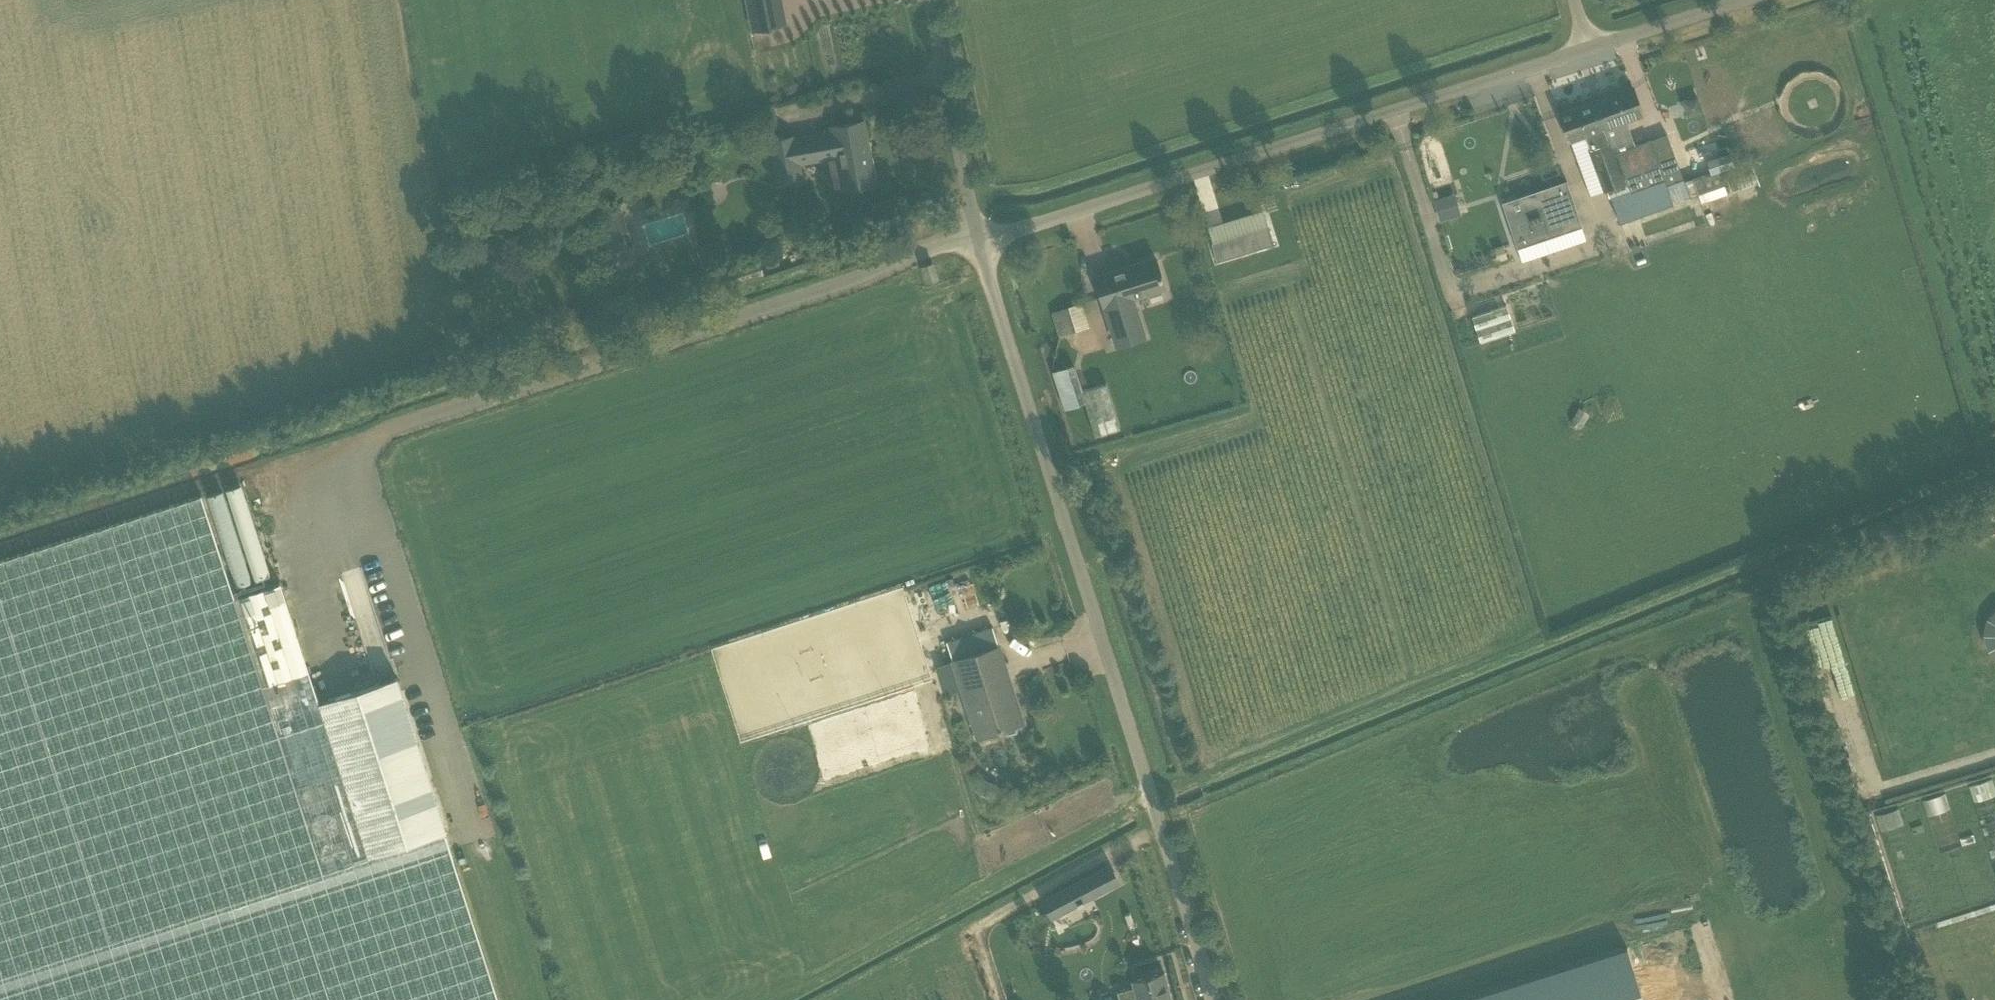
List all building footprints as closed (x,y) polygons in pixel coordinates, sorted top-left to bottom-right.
[(750,31),(785,24),(780,0),(744,0),(750,31)] [(1642,114),(1639,106),(1633,87),(1591,102),(1610,151),(1613,150),(1615,154),(1635,147),(1625,120),(1627,119),(1642,114)] [(1610,151),(1591,102),(1559,114),(1566,133),(1569,141),(1587,135),(1590,144),(1587,145),(1590,155),(1592,154),(1606,188),(1625,181),(1615,154),(1613,150),(1610,151)] [(875,184),(863,121),(830,127),(831,134),(797,140),(796,134),(771,138),(778,181),(804,175),(801,163),(836,156),(842,190),(875,184)] [(1615,154),(1625,181),(1627,180),(1630,189),(1665,176),(1662,167),(1652,140),(1635,147),(1615,154)] [(1703,200),(1729,192),(1718,160),(1711,163),(1714,172),(1696,178),(1703,200)] [(1510,189),(1529,194),(1533,178),(1514,173),(1510,189)] [(1674,200),(1665,176),(1630,189),(1611,195),(1620,221),(1674,200)] [(1518,255),(1589,231),(1572,181),(1527,196),(1529,201),(1503,209),(1518,255)] [(1266,212),(1277,209),(1273,195),(1262,198),(1266,212)] [(1458,195),(1434,201),(1439,221),(1463,215),(1458,195)] [(1275,244),(1269,225),(1212,243),(1217,261),(1275,244)] [(527,254),(538,250),(533,239),(525,242),(527,246),(525,247),(527,254)] [(1494,249),(1498,262),(1507,259),(1503,247),(1494,249)] [(1165,288),(1156,258),(1094,277),(1104,308),(1105,307),(1106,313),(1117,346),(1136,340),(1147,336),(1135,297),(1165,288)] [(938,279),(937,277),(933,263),(922,266),(928,283),(938,279)] [(1476,314),(1482,338),(1516,329),(1510,305),(1476,314)] [(1074,332),(1068,309),(1051,313),(1057,337),(1074,332)] [(1073,365),(1055,369),(1063,408),(1081,405),(1073,365)] [(1111,382),(1083,388),(1093,435),(1120,429),(1111,382)] [(1578,408),(1572,419),(1583,425),(1589,414),(1578,408)] [(201,494),(0,559),(0,999),(499,999),(450,850),(445,833),(369,858),(319,703),(308,669),(263,684),(235,598),(234,594),(201,494)] [(263,684),(308,669),(281,583),(235,598),(263,684)] [(1994,599),(1983,653),(1994,655),(1994,599)] [(977,738),(1023,723),(993,627),(949,642),(953,661),(977,738)] [(369,858),(445,833),(447,833),(397,678),(319,703),(369,858)] [(987,797),(994,785),(982,778),(975,789),(987,797)] [(1970,798),(1992,795),(1990,780),(1968,784),(1970,798)] [(1942,792),(1920,800),(1926,815),(1948,807),(1942,792)] [(1110,864),(1057,892),(1067,911),(1100,894),(1097,889),(1117,878),(1110,864)] [(1660,998),(1649,962),(1633,967),(1627,948),(1460,999),(1653,999),(1660,998)] [(1164,972),(1132,981),(1137,999),(1171,999),(1164,972)]
